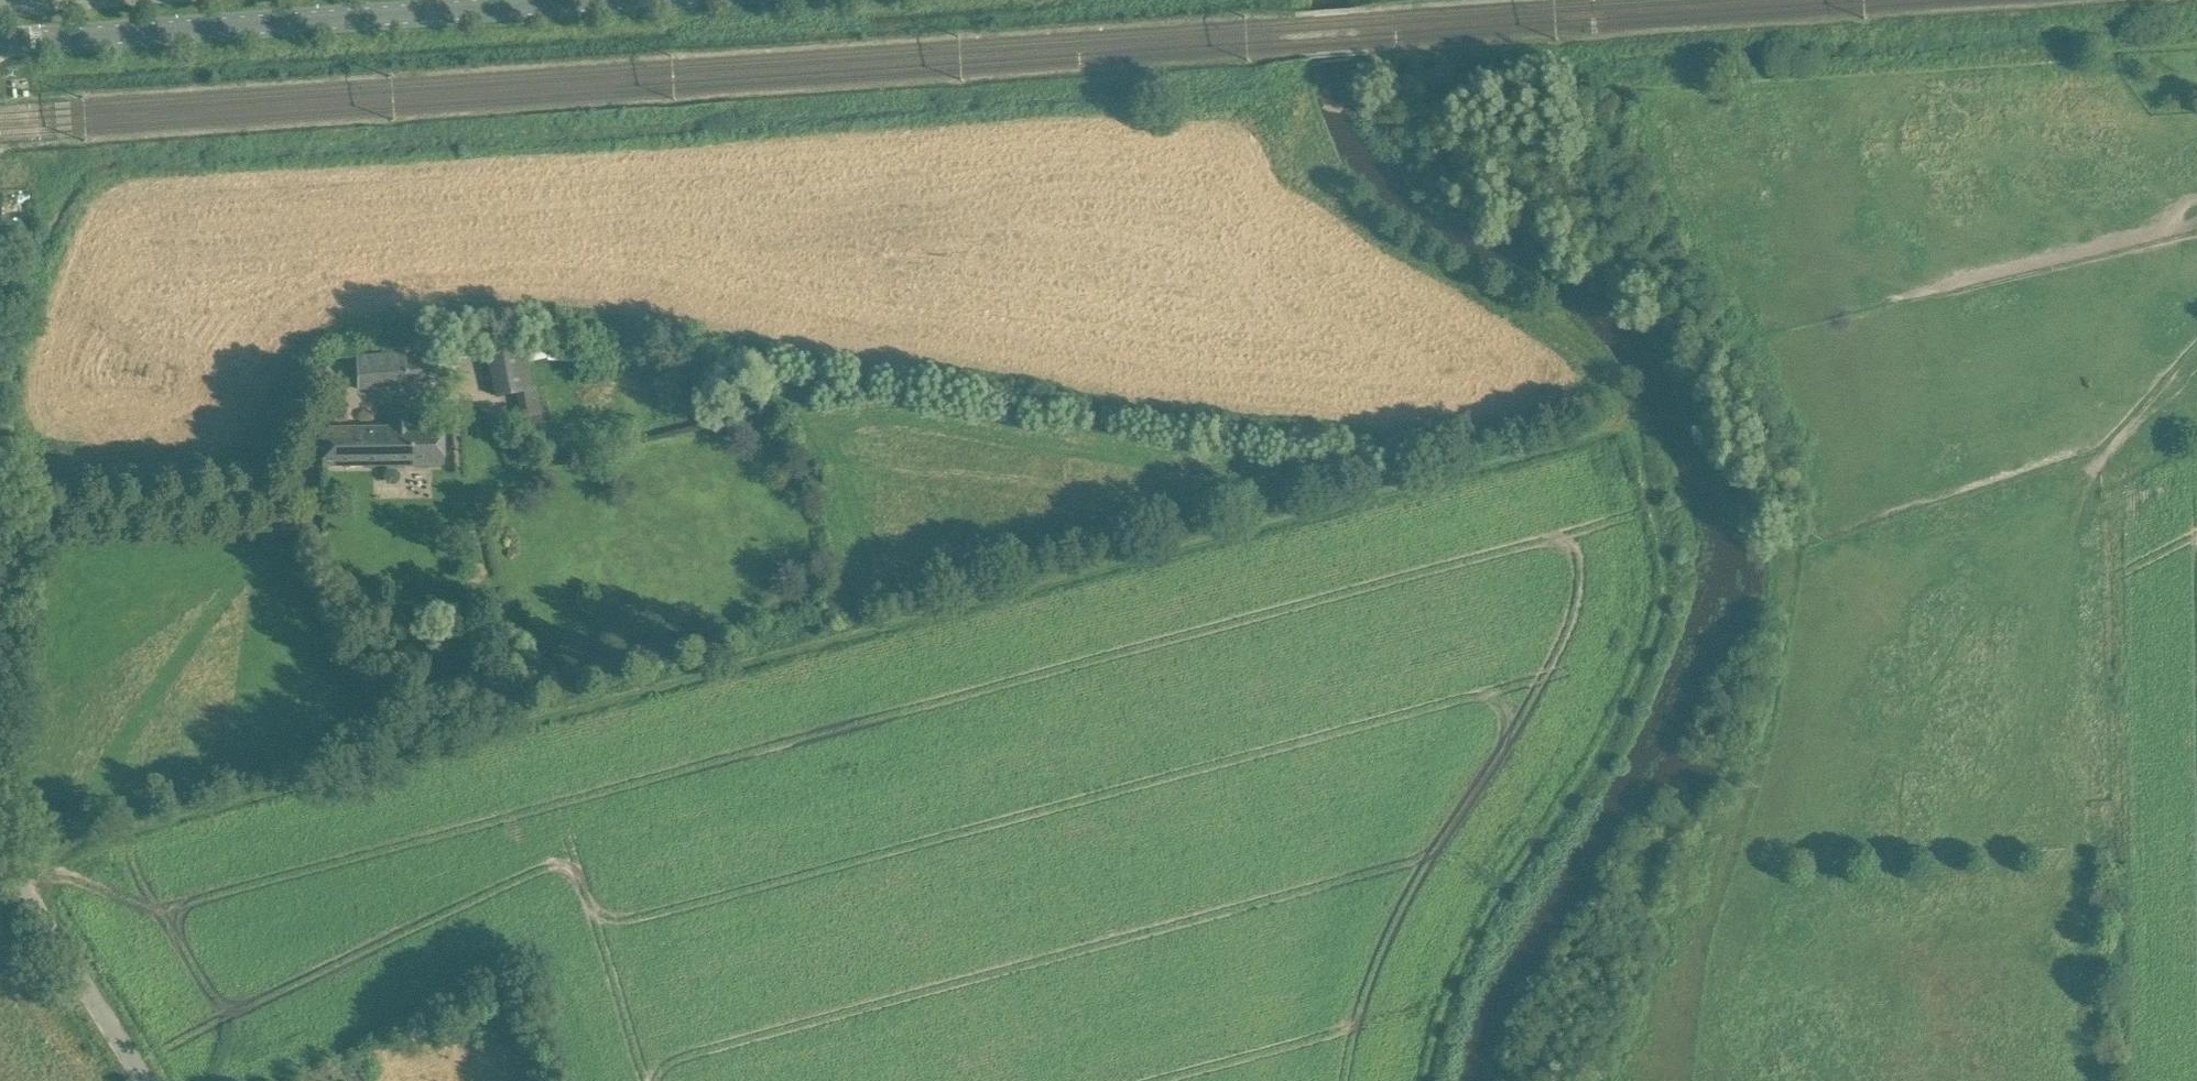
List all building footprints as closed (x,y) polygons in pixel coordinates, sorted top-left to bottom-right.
[(486,352),(495,397),(515,392),(520,417),(541,412),(536,387),(533,388),(527,359),(544,355),(541,340),(486,352)] [(357,390),(431,382),(428,353),(354,361),(357,390)] [(322,465),(344,465),(441,463),(440,425),(412,425),(412,411),(390,411),(390,427),(321,428),(322,465)]
